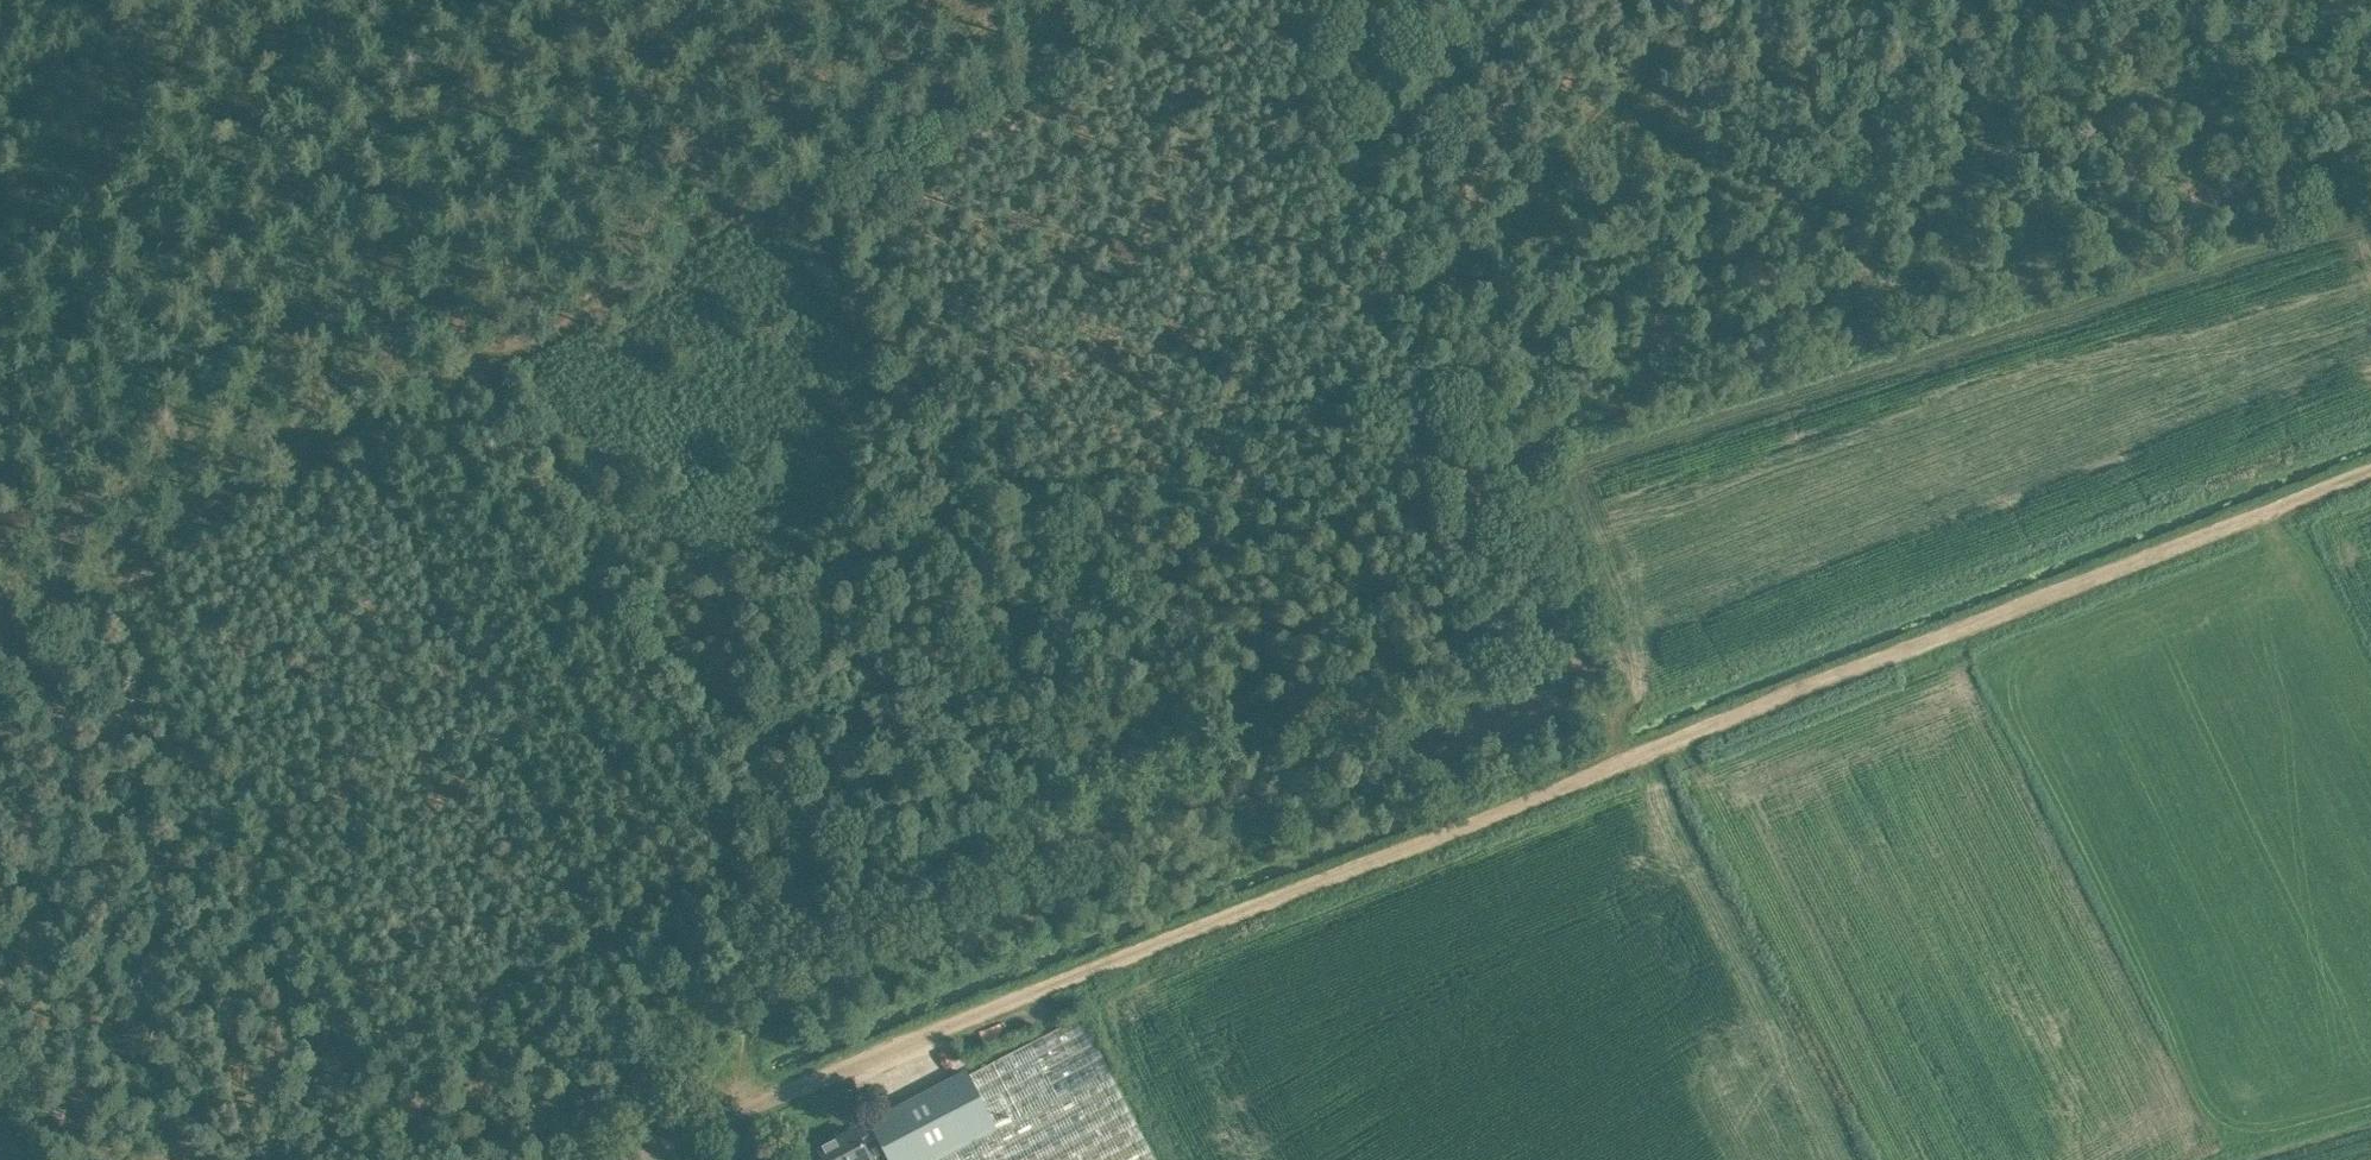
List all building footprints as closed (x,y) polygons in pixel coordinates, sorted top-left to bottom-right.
[(1124,1100),(1109,1071),(1082,1017),(1031,1043),(967,1076),(965,1072),(869,1120),(870,1124),(855,1131),(854,1130),(818,1148),(824,1159),(1155,1159),(1124,1100)]
